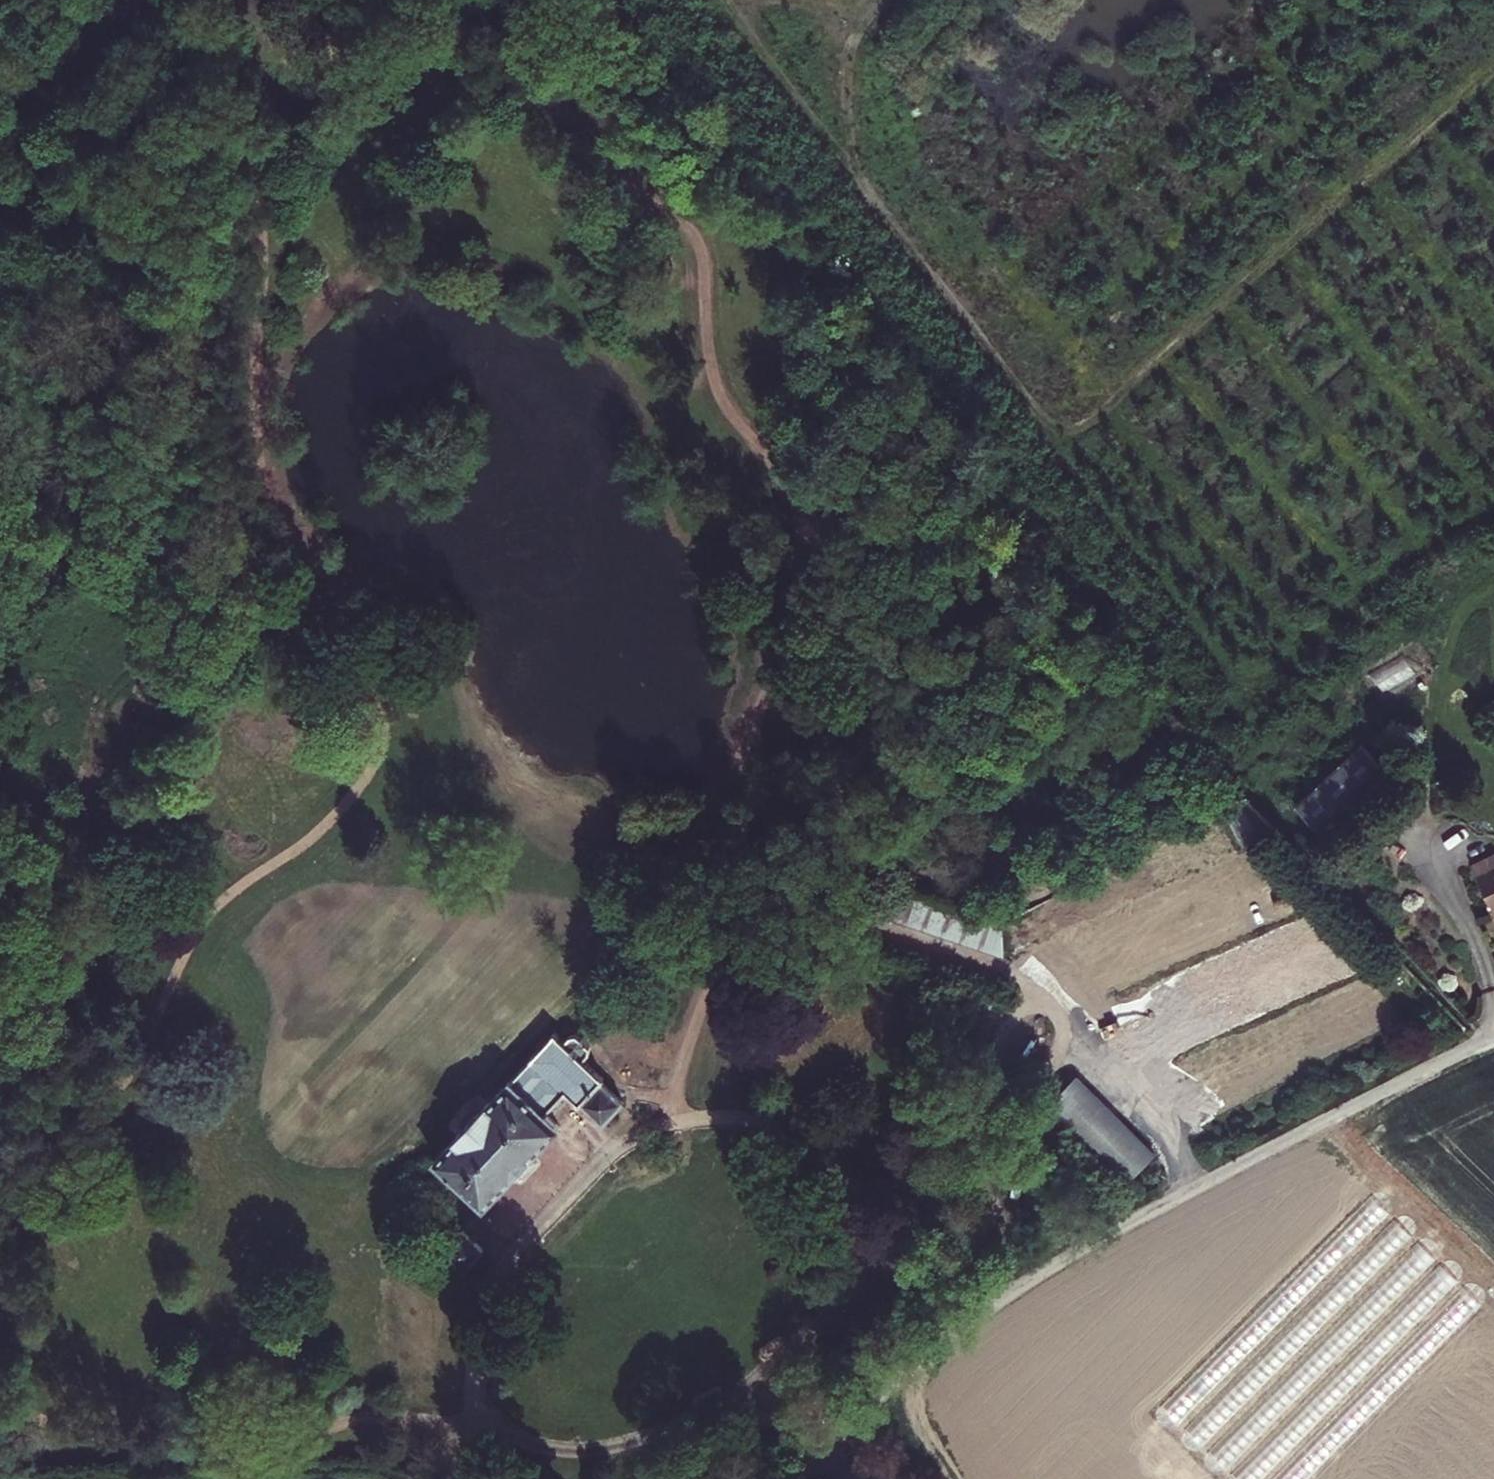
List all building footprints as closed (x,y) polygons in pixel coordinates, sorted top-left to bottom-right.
[(1413,657),(1376,668),(1381,686),(1418,675),(1413,657)] [(1295,805),(1332,844),(1397,782),(1361,743),(1295,805)] [(1240,803),(1224,811),(1243,848),(1259,839),(1240,803)] [(1493,910),(1493,855),(1472,866),(1493,910)] [(905,887),(878,915),(1003,958),(1001,920),(905,887)] [(555,1032),(434,1159),(484,1206),(559,1127),(545,1113),(566,1092),(579,1105),(581,1103),(603,1124),(623,1103),(602,1082),(604,1080),(584,1060),(589,1055),(591,1048),(576,1035),(570,1036),(564,1042),(555,1032)] [(1077,1078),(1048,1106),(1125,1183),(1154,1155),(1077,1078)] [(461,1229),(441,1251),(463,1270),(483,1249),(461,1229)]
